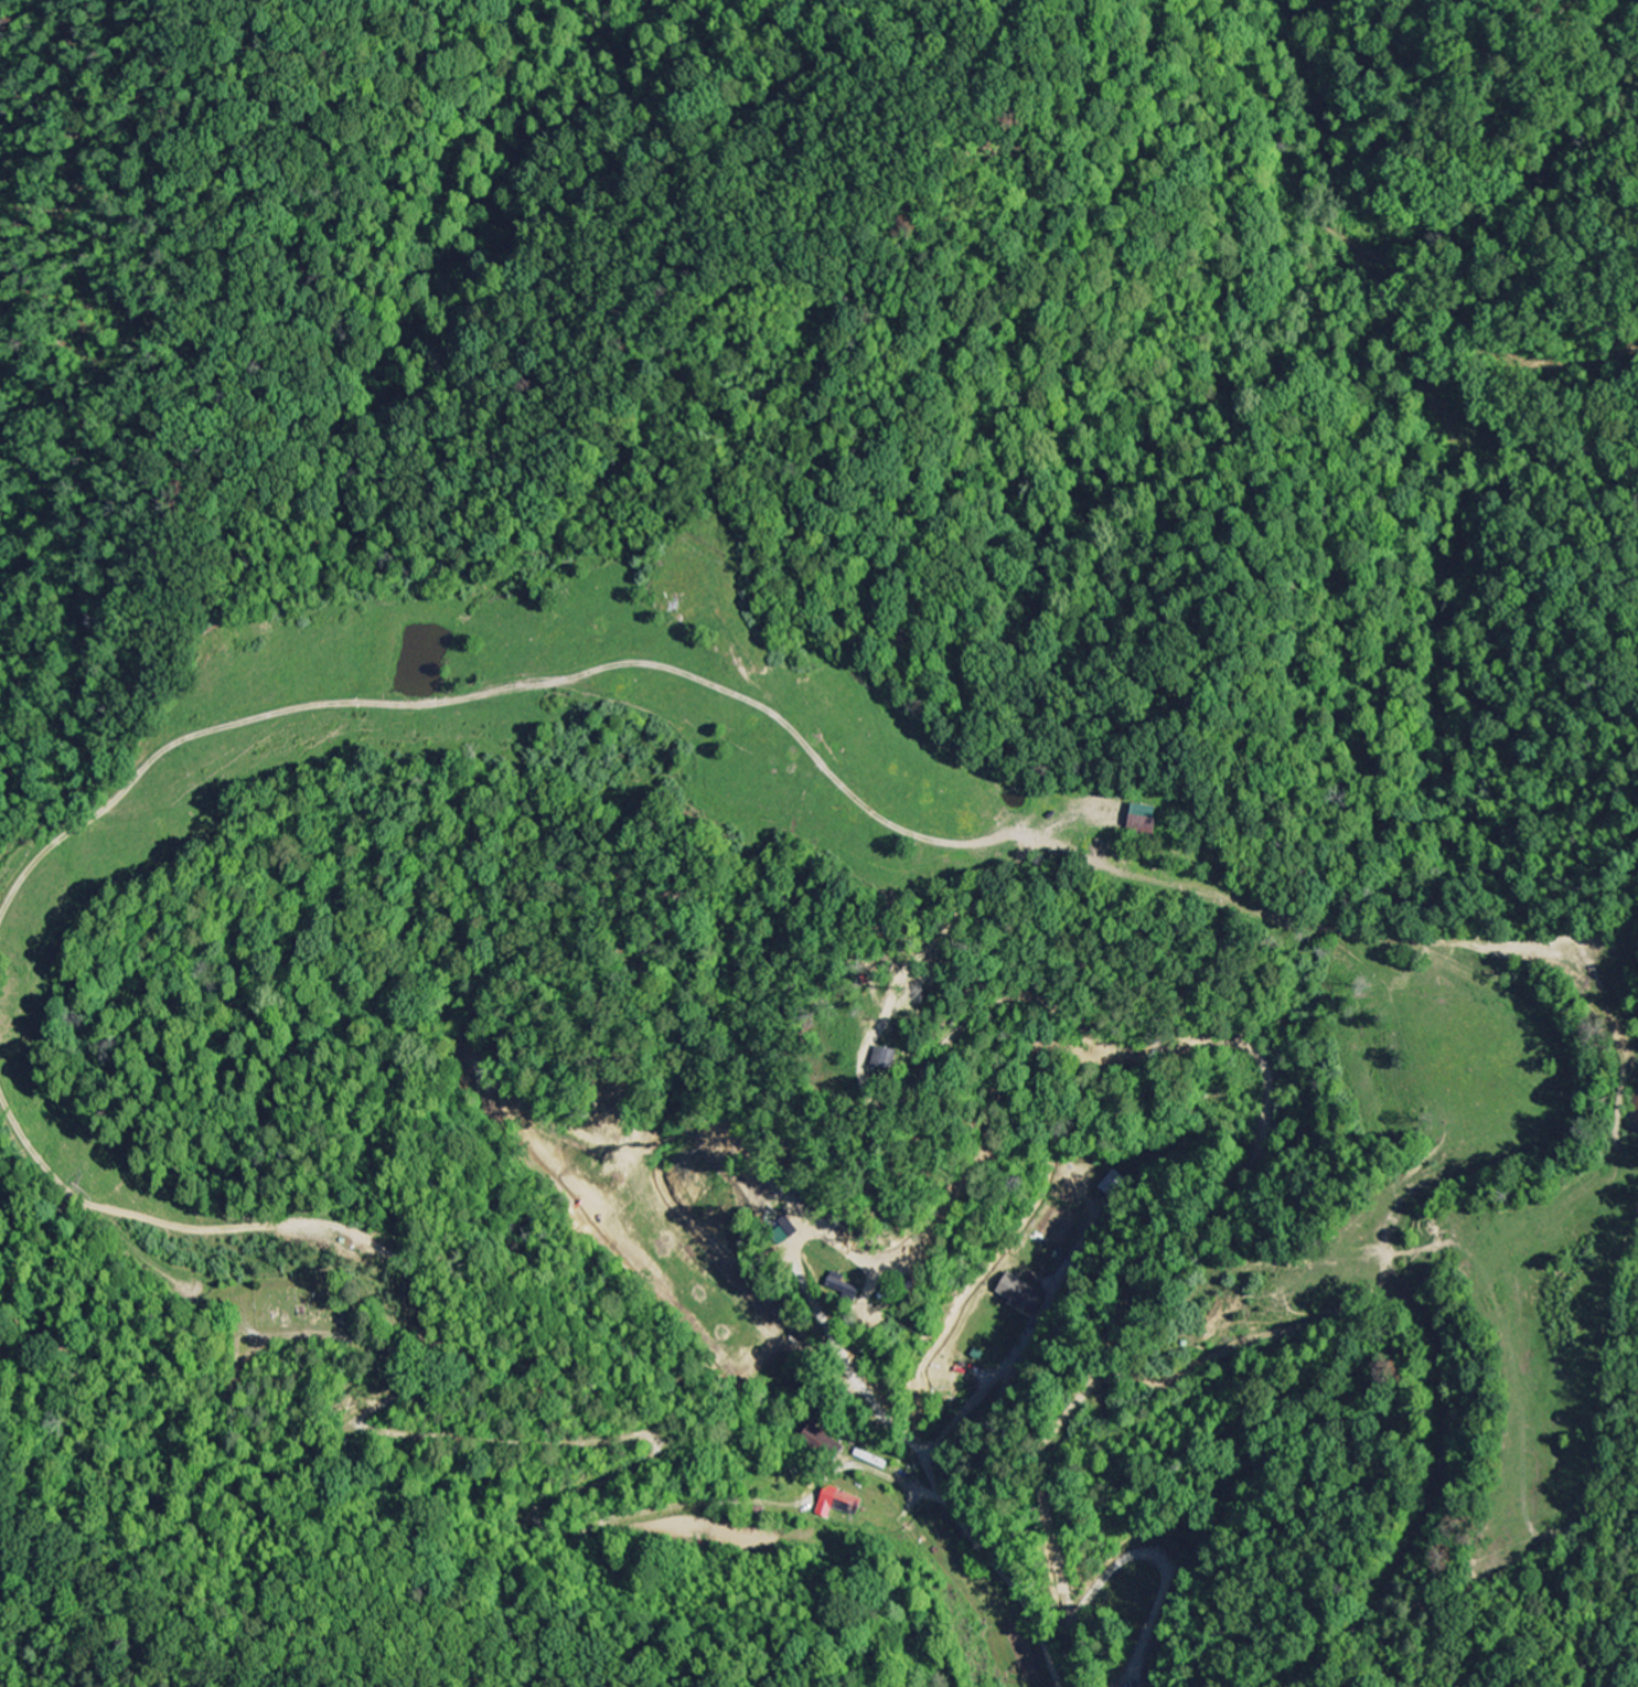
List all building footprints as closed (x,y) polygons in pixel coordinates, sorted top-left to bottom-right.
[(1161,832),(1166,810),(1141,804),(1136,826),(1161,832)] [(896,1070),(899,1050),(881,1048),(878,1067),(896,1070)] [(772,1237),(778,1250),(796,1240),(790,1228),(772,1237)] [(848,1284),(850,1276),(837,1273),(832,1292),(863,1300),(866,1289),(848,1284)] [(1048,1295),(1012,1274),(1000,1293),(1035,1315),(1048,1295)] [(831,1520),(835,1510),(860,1519),(867,1501),(829,1486),(818,1515),(831,1520)]
